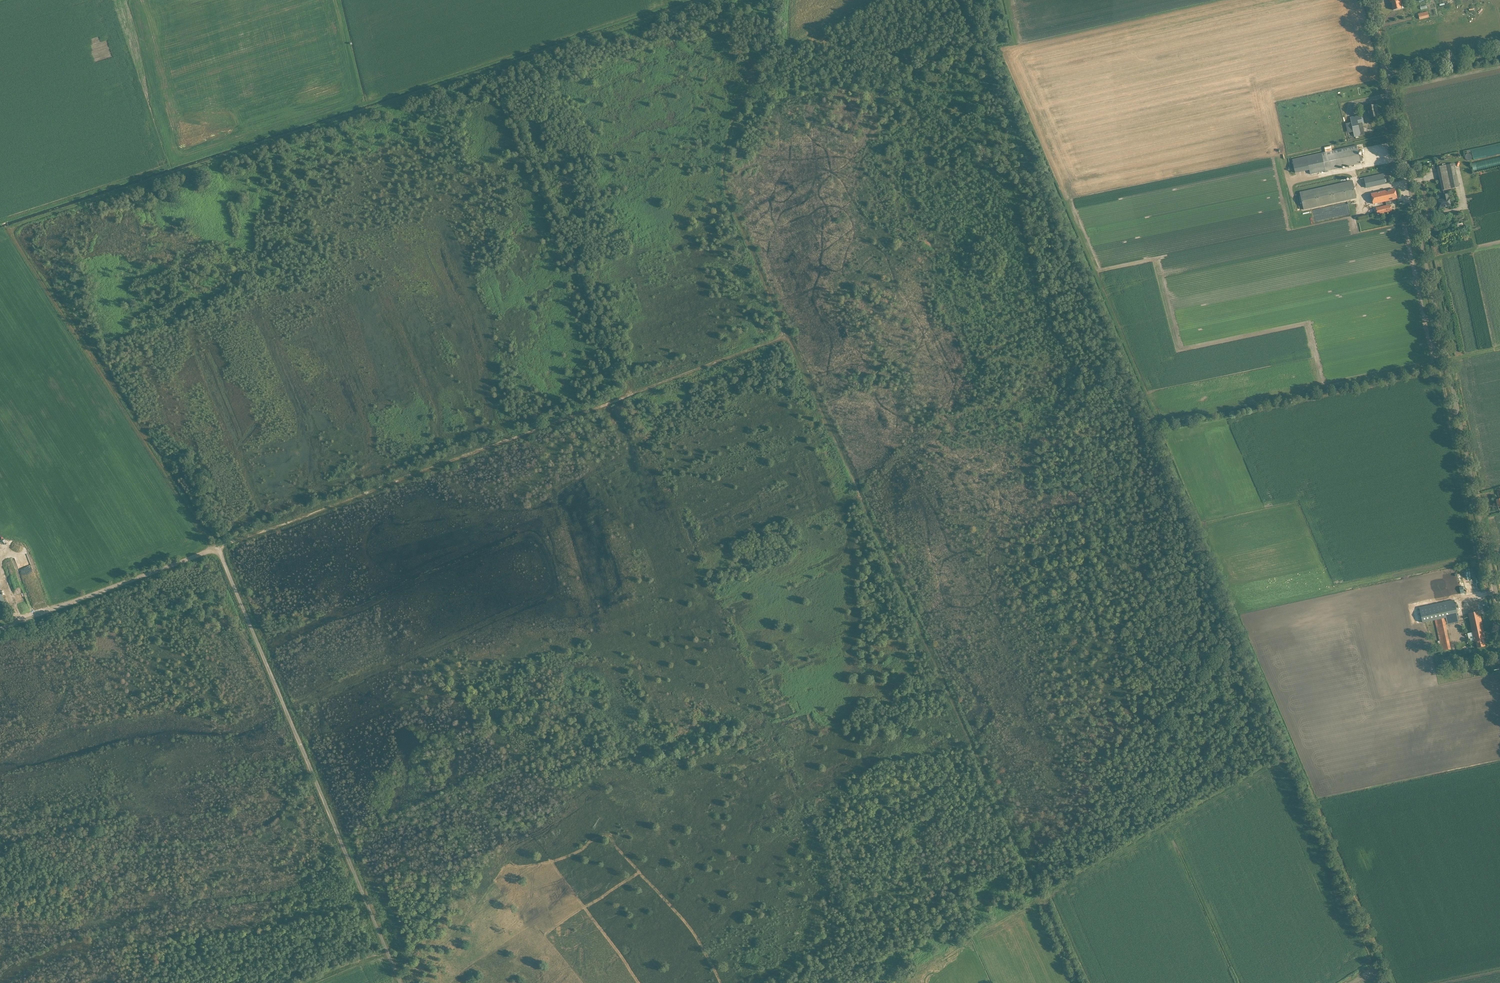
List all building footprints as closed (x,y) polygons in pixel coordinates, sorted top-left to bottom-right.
[(1390,3),(1392,3),(1394,10),(1398,9),(1401,9),(1401,8),(1400,2),(1402,2),(1401,0),(1390,0),(1390,3)] [(1378,116),(1376,105),(1368,107),(1370,117),(1378,116)] [(1361,136),(1358,123),(1363,122),(1361,116),(1361,115),(1350,117),(1351,123),(1353,132),(1354,137),(1355,137),(1358,136),(1361,136)] [(1325,152),(1307,156),(1310,170),(1311,174),(1318,173),(1325,171),(1325,172),(1328,171),(1328,170),(1361,163),(1360,161),(1359,156),(1358,151),(1357,146),(1357,145),(1332,150),(1332,148),(1331,148),(1325,150),(1325,152)] [(1473,158),(1473,159),(1481,158),(1479,152),(1483,151),(1484,152),(1488,151),(1487,146),(1464,150),(1466,160),(1473,158)] [(1442,190),(1443,190),(1444,195),(1442,195),(1443,200),(1438,201),(1440,209),(1451,206),(1448,194),(1449,194),(1448,190),(1459,187),(1454,163),(1437,167),(1442,190)] [(1362,177),(1364,188),(1384,184),(1382,173),(1362,177)] [(1353,181),(1344,183),(1300,192),(1304,210),(1357,198),(1353,181)] [(1387,206),(1386,206),(1376,208),(1377,215),(1392,211),(1391,204),(1390,204),(1390,200),(1397,199),(1395,189),(1371,194),(1373,204),(1386,201),(1387,206)] [(1454,600),(1450,601),(1419,608),(1423,623),(1435,620),(1442,651),(1451,649),(1445,624),(1447,623),(1447,624),(1459,622),(1454,600)] [(1479,611),(1468,613),(1475,642),(1476,641),(1478,648),(1485,646),(1484,638),(1485,638),(1479,611)] [(1446,655),(1444,655),(1445,658),(1446,662),(1446,663),(1455,661),(1453,656),(1447,657),(1447,654),(1446,655)]
